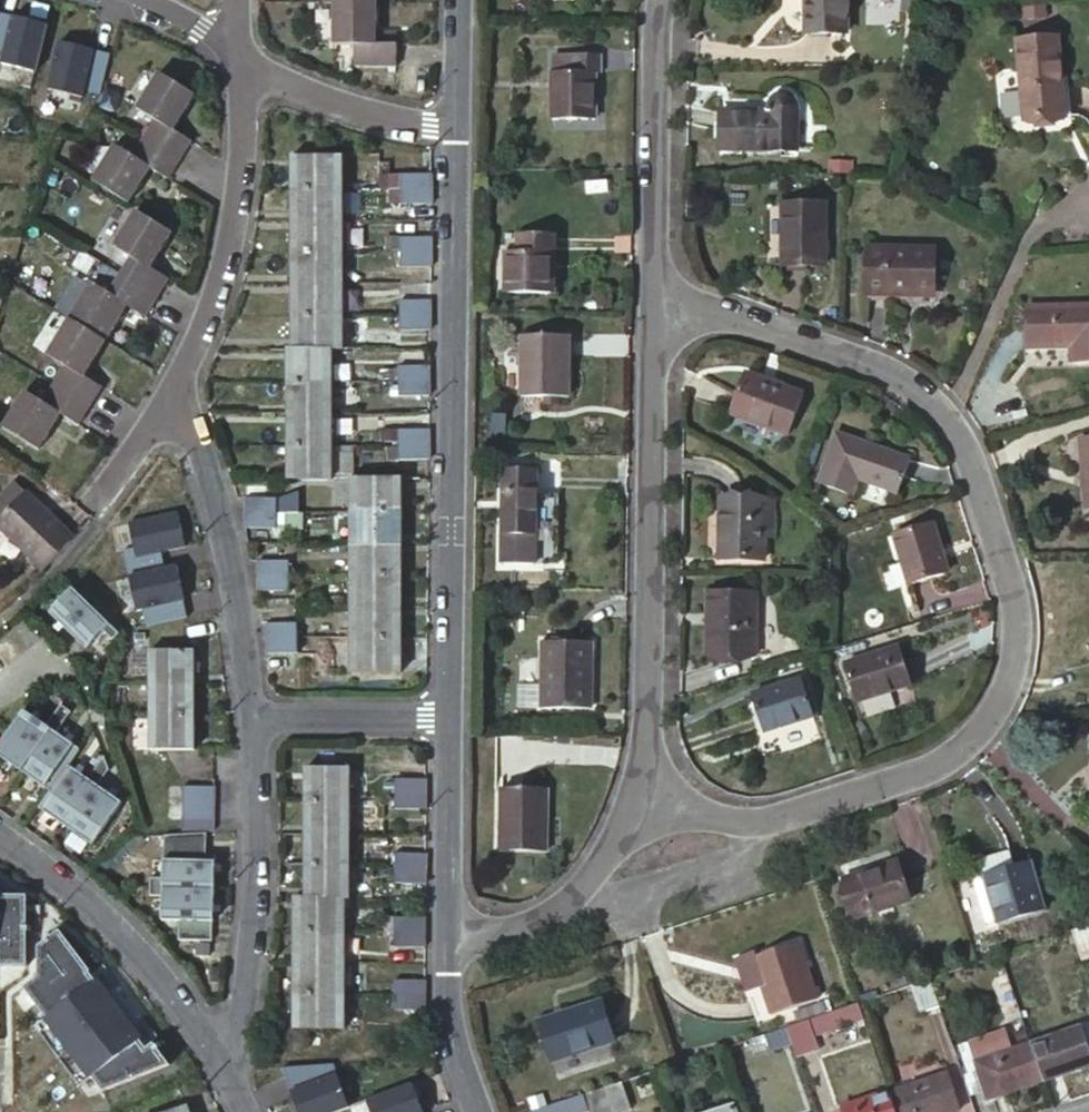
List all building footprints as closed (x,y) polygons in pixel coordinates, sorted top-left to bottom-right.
[(375,0),(332,0),(332,37),(353,37),(353,58),(397,58),(397,36),(374,37),(375,0)] [(849,0),(790,0),(790,2),(807,3),(808,38),(849,38),(849,0)] [(1020,29),(1049,30),(1050,4),(1021,3),(1020,29)] [(47,20),(10,12),(0,56),(0,60),(36,68),(47,20)] [(46,84),(82,95),(95,48),(59,37),(46,84)] [(602,75),(602,57),(554,56),(554,75),(550,74),(550,120),(597,120),(597,75),(602,75)] [(1072,135),(1062,60),(1020,66),(1031,141),(1072,135)] [(161,115),(151,132),(187,154),(198,136),(181,126),(203,90),(166,68),(145,104),(161,115)] [(722,156),(798,156),(798,116),(795,109),(791,104),(786,102),(781,103),(775,108),(772,113),(771,119),(722,118),(722,156)] [(178,171),(187,154),(151,132),(141,149),(124,139),(101,178),(138,200),(160,160),(178,171)] [(292,157),(294,348),(332,346),(343,346),(341,156),(292,157)] [(430,173),(401,173),(400,203),(431,203),(430,173)] [(135,247),(125,265),(163,287),(174,270),(156,260),(178,224),(141,203),(120,238),(135,247)] [(828,267),(828,208),(786,208),(787,267),(828,267)] [(555,253),(555,235),(518,234),(519,255),(506,254),(505,293),(552,293),(552,253),(555,253)] [(430,235),(401,235),(401,267),(430,267),(430,235)] [(935,294),(935,238),(871,240),(871,298),(897,299),(898,294),(935,294)] [(163,287),(125,265),(114,282),(99,272),(79,306),(114,328),(135,293),(153,304),(163,287)] [(430,298),(402,298),(402,327),(429,327),(430,298)] [(93,364),(114,328),(79,306),(57,343),(72,352),(61,371),(99,393),(111,375),(93,364)] [(1031,313),(1032,353),(1075,352),(1075,367),(1088,366),(1088,312),(1031,313)] [(604,369),(603,328),(558,329),(558,370),(552,369),(552,389),(591,390),(591,369),(604,369)] [(334,478),(332,346),(294,348),(289,348),(290,478),(334,478)] [(431,364),(402,363),(402,397),(431,397),(431,364)] [(35,379),(13,416),(48,437),(70,400),(88,411),(99,393),(61,371),(50,388),(35,379)] [(788,437),(804,399),(748,376),(732,414),(788,437)] [(431,450),(431,430),(402,430),(402,460),(431,459),(431,450)] [(902,498),(914,463),(838,437),(819,490),(855,503),(861,485),(902,498)] [(538,536),(539,471),(505,470),(505,536),(538,536)] [(36,488),(25,477),(0,502),(0,514),(5,519),(36,488)] [(405,480),(354,479),(353,673),(403,672),(405,480)] [(78,542),(80,539),(67,526),(72,522),(36,488),(5,519),(54,566),(59,560),(78,542)] [(274,497),(246,496),(246,526),(274,526),(274,497)] [(764,562),(763,503),(720,504),(721,562),(764,562)] [(175,509),(134,519),(156,607),(196,597),(175,509)] [(949,580),(934,532),(898,543),(912,591),(949,580)] [(288,560),(260,559),(261,589),(287,590),(288,560)] [(51,609),(90,644),(106,626),(116,635),(123,628),(73,584),(51,609)] [(755,661),(756,598),(709,597),(708,660),(755,661)] [(299,623),(269,622),(269,652),(298,653),(299,623)] [(594,710),(594,644),(547,644),(546,708),(594,710)] [(194,649),(151,649),(152,716),(153,749),(196,749),(194,649)] [(910,689),(900,652),(847,669),(858,705),(910,689)] [(814,720),(803,684),(755,699),(766,735),(814,720)] [(79,746),(57,730),(72,709),(62,702),(47,723),(25,708),(0,745),(0,754),(49,788),(68,762),(79,746)] [(152,716),(133,716),(133,749),(153,749),(152,716)] [(92,843),(122,800),(98,783),(109,766),(104,753),(88,776),(68,762),(49,788),(38,805),(92,843)] [(308,767),(308,898),(342,898),(348,897),(348,767),(308,767)] [(551,848),(552,771),(505,772),(505,848),(551,848)] [(424,779),(396,779),(395,808),(424,808),(424,779)] [(168,824),(182,824),(183,786),(168,786),(168,824)] [(213,786),(183,786),(182,824),(182,830),(212,830),(213,786)] [(207,853),(207,832),(166,834),(164,875),(151,875),(150,892),(163,893),(162,917),(177,918),(176,937),(212,938),(215,854),(207,853)] [(987,872),(1014,864),(1010,849),(983,857),(987,872)] [(422,852),(394,852),(394,882),(422,883),(422,852)] [(1049,909),(1036,858),(1014,864),(987,872),(987,874),(1000,918),(1000,921),(1049,909)] [(908,898),(896,862),(841,880),(852,916),(908,898)] [(979,877),(978,881),(988,918),(991,921),(1000,918),(987,874),(979,877)] [(27,887),(0,887),(0,960),(27,960),(27,887)] [(342,1025),(342,898),(308,898),(296,897),(297,1025),(342,1025)] [(422,915),(394,915),(393,944),(422,944),(422,915)] [(59,990),(90,965),(55,924),(24,950),(59,990)] [(1071,931),(1081,959),(1088,956),(1088,924),(1071,931)] [(817,998),(799,940),(757,954),(762,969),(758,970),(764,988),(772,1012),(817,998)] [(762,969),(757,954),(755,949),(739,954),(753,992),(764,988),(758,970),(762,969)] [(101,1095),(156,1054),(95,973),(40,1015),(101,1095)] [(421,977),(392,977),(393,1007),(421,1007),(421,977)] [(919,1013),(939,1005),(930,978),(910,985),(919,1013)] [(616,1039),(601,999),(538,1024),(553,1062),(616,1039)] [(866,1021),(859,1002),(857,1003),(835,1011),(841,1028),(866,1021)] [(809,1019),(814,1037),(830,1031),(824,1014),(809,1019)] [(787,1027),(793,1044),(798,1057),(818,1050),(814,1037),(809,1019),(787,1027)] [(1030,1043),(1043,1083),(1088,1067),(1088,1047),(1082,1025),(1030,1043)] [(773,1051),(793,1044),(787,1027),(767,1034),(773,1051)] [(1030,1043),(979,1061),(982,1072),(992,1100),(1043,1083),(1030,1043)] [(955,1051),(964,1078),(982,1072),(979,1061),(973,1044),(955,1051)] [(947,1072),(890,1092),(897,1111),(956,1111),(960,1110),(947,1072)] [(321,1111),(414,1111),(422,1109),(412,1082),(400,1087),(397,1082),(321,1111)] [(583,1096),(589,1111),(624,1111),(634,1108),(625,1082),(583,1096)] [(890,1092),(846,1106),(848,1111),(897,1111),(890,1092)] [(583,1096),(534,1111),(589,1111),(583,1096)] [(164,1111),(191,1111),(188,1103),(164,1111)]
